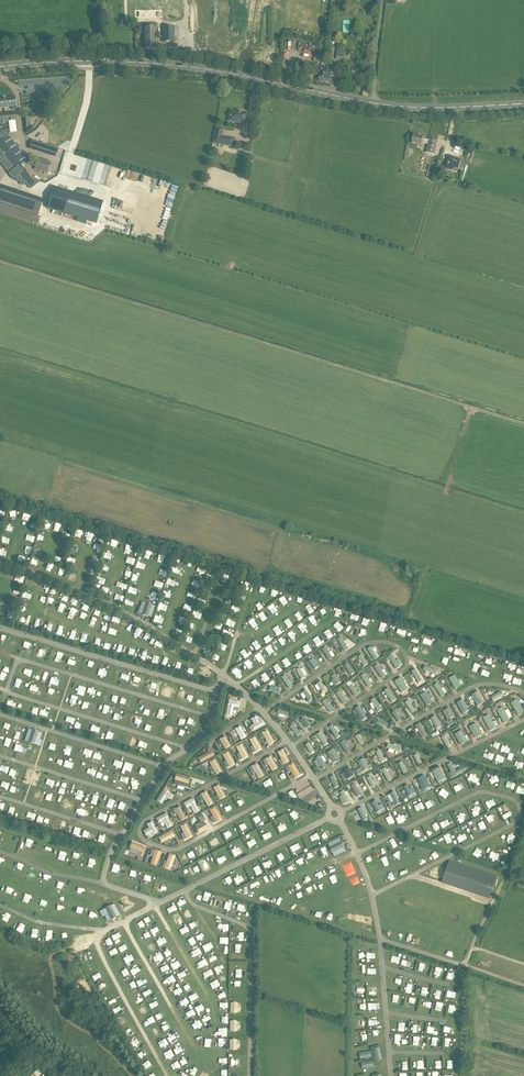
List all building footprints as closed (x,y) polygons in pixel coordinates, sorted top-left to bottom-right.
[(182,9),(164,9),(165,18),(182,18),(182,9)] [(155,27),(145,27),(145,48),(155,48),(155,27)] [(174,41),(174,27),(162,27),(162,41),(174,41)] [(336,60),(344,60),(345,50),(337,49),(336,60)] [(316,52),(315,58),(325,59),(328,59),(329,51),(326,51),(326,53),(316,52)] [(316,66),(315,73),(318,74),(316,81),(319,82),(324,83),(328,67),(327,67),(327,68),(316,66)] [(328,67),(324,83),(334,85),(335,82),(335,80),(331,79),(332,74),(331,73),(332,68),(328,67)] [(5,98),(3,98),(4,108),(11,107),(12,110),(16,109),(15,97),(10,98),(10,97),(5,98)] [(230,110),(228,119),(228,120),(229,120),(229,121),(233,122),(233,121),(245,123),(246,113),(240,112),(237,111),(230,110)] [(15,112),(5,114),(6,122),(16,120),(15,112)] [(4,155),(15,169),(9,173),(8,174),(13,180),(15,178),(19,175),(25,183),(31,179),(20,165),(27,159),(17,147),(15,144),(8,135),(7,126),(6,122),(5,114),(0,114),(0,159),(4,155)] [(223,128),(215,127),(213,143),(233,146),(234,139),(221,137),(223,128)] [(434,154),(437,140),(429,138),(429,140),(423,139),(423,137),(414,135),(412,143),(421,145),(422,143),(428,144),(426,152),(434,154)] [(58,149),(32,140),(29,148),(56,156),(58,149)] [(449,157),(446,167),(453,169),(454,166),(459,167),(461,160),(449,157)] [(34,169),(47,172),(50,162),(37,159),(34,169)] [(47,208),(51,209),(85,220),(90,221),(96,223),(103,202),(91,199),(57,188),(54,187),(51,196),(47,208)] [(16,208),(38,215),(42,204),(0,190),(0,202),(16,208)] [(142,601),(138,613),(151,617),(155,606),(142,601)] [(337,639),(345,651),(349,649),(341,637),(337,639)] [(367,649),(375,660),(379,657),(371,646),(367,649)] [(322,649),(329,660),(333,658),(326,647),(322,649)] [(358,657),(364,666),(368,664),(362,654),(358,657)] [(390,660),(396,669),(400,666),(402,664),(399,659),(396,661),(392,654),(388,656),(388,657),(385,659),(387,662),(390,660)] [(309,661),(315,669),(319,667),(313,658),(309,661)] [(345,666),(351,675),(354,673),(348,663),(345,666)] [(374,667),(382,678),(386,676),(378,664),(374,667)] [(425,665),(423,670),(436,674),(438,670),(425,665)] [(296,670),(301,679),(305,677),(300,668),(296,670)] [(411,671),(419,683),(422,681),(415,669),(411,671)] [(331,676),(337,684),(341,682),(335,673),(331,676)] [(361,676),(369,687),(373,685),(365,673),(361,676)] [(281,677),(289,689),(293,686),(285,674),(281,677)] [(456,689),(462,686),(455,675),(449,678),(456,689)] [(395,681),(402,693),(408,689),(401,677),(395,681)] [(317,684),(323,692),(327,690),(321,681),(317,684)] [(434,685),(442,697),(446,694),(438,683),(434,685)] [(349,687),(355,696),(359,693),(353,684),(349,687)] [(384,691),(392,702),(396,700),(388,688),(384,691)] [(303,692),(309,701),(313,699),(306,689),(303,692)] [(336,693),(343,704),(347,702),(340,690),(336,693)] [(501,690),(491,697),(493,701),(504,695),(501,690)] [(426,691),(420,695),(427,706),(433,702),(431,699),(434,697),(431,692),(428,694),(426,691)] [(471,695),(478,706),(484,703),(478,691),(471,695)] [(240,702),(233,701),(233,697),(229,697),(229,700),(228,700),(227,706),(228,706),(226,715),(232,716),(234,707),(239,708),(240,702)] [(322,702),(330,713),(334,710),(329,703),(332,701),(329,697),(326,699),(322,702)] [(371,700),(378,712),(382,709),(375,698),(371,700)] [(457,703),(463,714),(469,711),(463,699),(457,703)] [(405,703),(412,713),(416,711),(409,700),(405,703)] [(511,703),(518,716),(523,713),(517,700),(511,703)] [(355,708),(363,720),(367,717),(359,706),(355,708)] [(497,710),(504,723),(510,720),(503,707),(497,710)] [(443,711),(448,720),(454,717),(449,708),(443,711)] [(392,713),(398,722),(402,720),(396,710),(392,713)] [(483,718),(490,731),(496,728),(489,714),(483,718)] [(251,725),(251,726),(249,728),(251,731),(253,730),(254,731),(265,725),(262,721),(261,719),(259,721),(256,715),(251,718),(254,724),(251,725)] [(431,718),(437,729),(441,727),(435,716),(431,718)] [(300,720),(307,728),(310,726),(303,718),(300,720)] [(415,725),(423,739),(428,736),(420,722),(415,725)] [(469,727),(475,738),(482,734),(476,723),(469,727)] [(289,727),(297,736),(301,733),(293,724),(289,727)] [(247,732),(244,734),(240,725),(235,728),(241,740),(246,737),(249,735),(247,732)] [(329,727),(337,739),(341,736),(333,725),(329,727)] [(28,729),(25,741),(40,746),(42,740),(40,740),(42,733),(28,729)] [(455,734),(461,745),(468,741),(462,730),(455,734)] [(317,734),(325,746),(328,743),(321,732),(317,734)] [(355,737),(361,745),(365,743),(359,734),(355,737)] [(441,737),(447,747),(451,745),(445,735),(441,737)] [(340,743),(347,754),(351,751),(344,740),(340,743)] [(305,745),(311,754),(315,751),(309,742),(305,745)] [(387,748),(400,753),(402,748),(388,743),(387,748)] [(327,753),(333,763),(340,758),(333,749),(327,753)] [(376,752),(381,763),(385,760),(380,750),(376,752)] [(419,766),(423,764),(418,754),(414,756),(419,766)] [(323,769),(327,767),(320,756),(316,758),(323,769)] [(357,762),(363,772),(369,768),(364,758),(357,762)] [(398,763),(404,774),(408,772),(403,761),(398,763)] [(451,778),(464,772),(461,767),(456,770),(452,762),(448,765),(451,772),(448,773),(451,778)] [(438,782),(440,785),(444,783),(442,780),(445,778),(440,767),(432,771),(438,782)] [(343,771),(347,779),(354,776),(349,768),(343,771)] [(382,770),(389,782),(393,780),(386,768),(382,770)] [(423,790),(424,792),(428,790),(427,788),(430,786),(425,775),(417,779),(423,790)] [(330,778),(335,788),(339,786),(334,776),(330,778)] [(371,776),(367,778),(372,788),(376,785),(371,776)] [(355,783),(351,786),(357,797),(361,795),(355,783)] [(169,789),(166,787),(157,800),(159,801),(162,803),(166,797),(170,800),(173,796),(171,794),(170,794),(169,794),(170,793),(169,793),(169,792),(168,791),(169,789)] [(346,804),(350,802),(344,790),(340,792),(343,798),(340,799),(343,804),(346,803),(346,804)] [(200,806),(197,807),(196,805),(195,803),(196,803),(193,798),(183,803),(186,808),(190,806),(194,814),(200,811),(199,810),(202,809),(200,806)] [(175,809),(181,821),(186,819),(185,816),(184,815),(183,816),(182,813),(183,813),(179,807),(178,808),(177,807),(175,809)] [(362,807),(358,809),(364,821),(368,819),(362,807)] [(172,826),(172,825),(175,824),(173,820),(170,822),(168,818),(169,818),(166,813),(156,818),(159,823),(163,821),(167,829),(172,826)] [(158,826),(155,828),(152,821),(147,823),(149,828),(143,831),(146,836),(151,833),(152,835),(158,832),(157,831),(160,830),(158,826)] [(334,856),(346,851),(340,838),(328,844),(334,856)] [(485,873),(450,862),(443,883),(478,894),(485,873)] [(485,873),(478,894),(490,897),(497,877),(485,873)] [(114,904),(102,910),(104,916),(107,920),(107,921),(108,921),(111,920),(115,918),(120,915),(114,904)]
